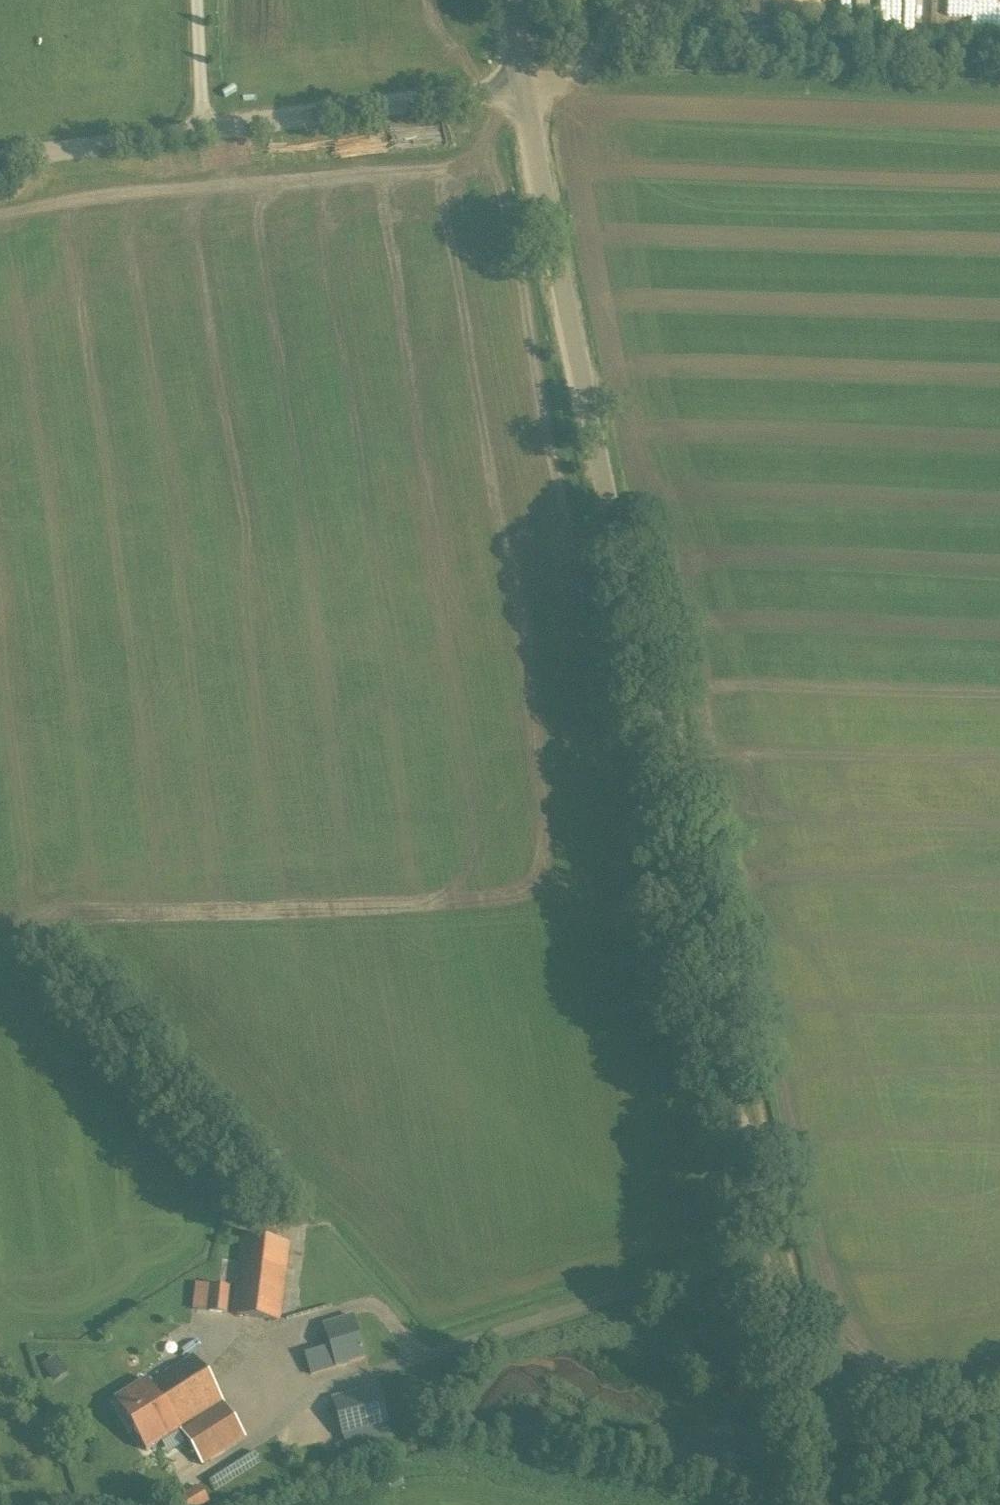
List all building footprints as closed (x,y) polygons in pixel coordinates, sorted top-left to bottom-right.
[(280,1322),(290,1242),(241,1236),(233,1316),(280,1322)] [(227,1315),(230,1287),(195,1283),(192,1309),(207,1311),(207,1313),(227,1315)] [(366,1358),(353,1314),(322,1324),(329,1346),(336,1367),(366,1358)] [(41,1363),(52,1379),(64,1370),(53,1354),(41,1363)] [(199,1391),(211,1383),(194,1355),(148,1383),(146,1380),(115,1399),(125,1416),(145,1402),(145,1401),(156,1393),(165,1405),(182,1393),(187,1399),(199,1391)] [(145,1402),(125,1416),(147,1451),(181,1430),(202,1465),(246,1438),(211,1383),(199,1391),(187,1399),(182,1393),(165,1405),(156,1393),(145,1401),(145,1402)] [(332,1397),(342,1436),(388,1424),(378,1385),(332,1397)] [(180,1504),(206,1504),(209,1503),(199,1486),(176,1499),(180,1504)]
